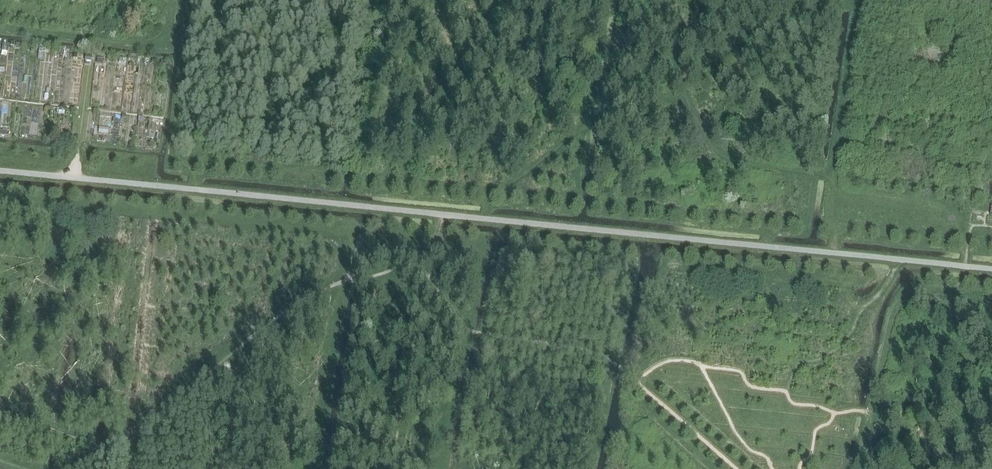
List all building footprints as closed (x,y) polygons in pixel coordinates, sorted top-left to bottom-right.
[(0,134),(9,135),(11,127),(2,125),(0,134)]
